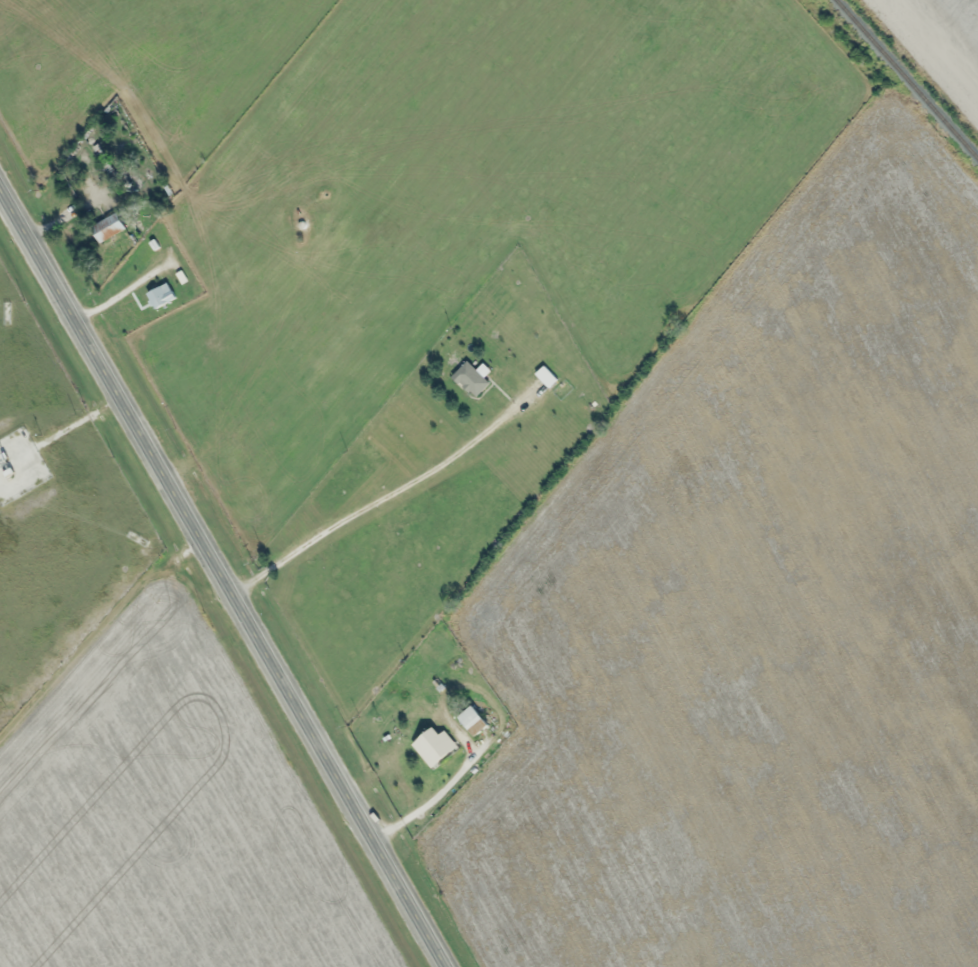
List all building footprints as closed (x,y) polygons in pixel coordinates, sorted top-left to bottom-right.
[(125,229),(115,213),(90,228),(99,244),(125,229)] [(490,383),(478,370),(476,372),(466,362),(451,377),(473,400),(490,383)] [(555,383),(546,366),(535,372),(545,389),(555,383)] [(487,728),(471,706),(456,717),(472,738),(487,728)] [(438,736),(432,728),(411,745),(431,770),(458,749),(443,731),(438,736)]
